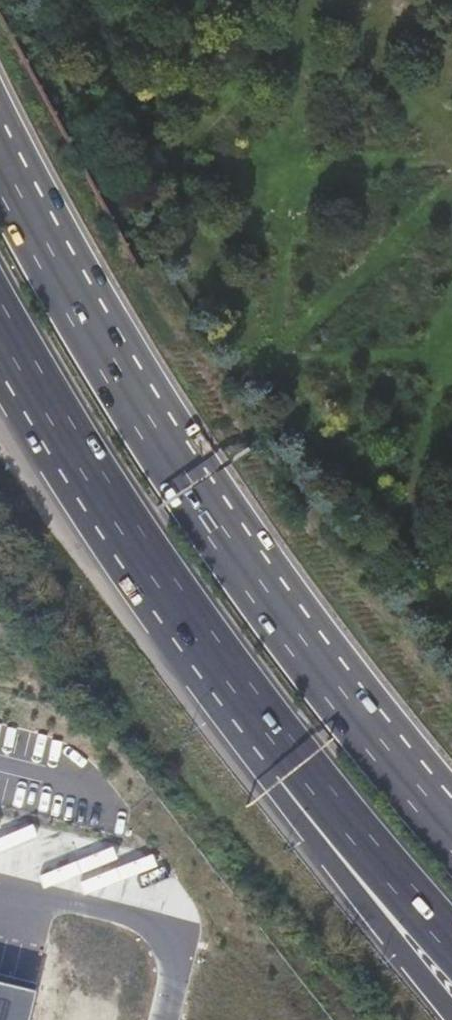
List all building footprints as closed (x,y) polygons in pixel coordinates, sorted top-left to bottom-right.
[(38,981),(0,972),(0,1019),(29,1019),(38,981)]
